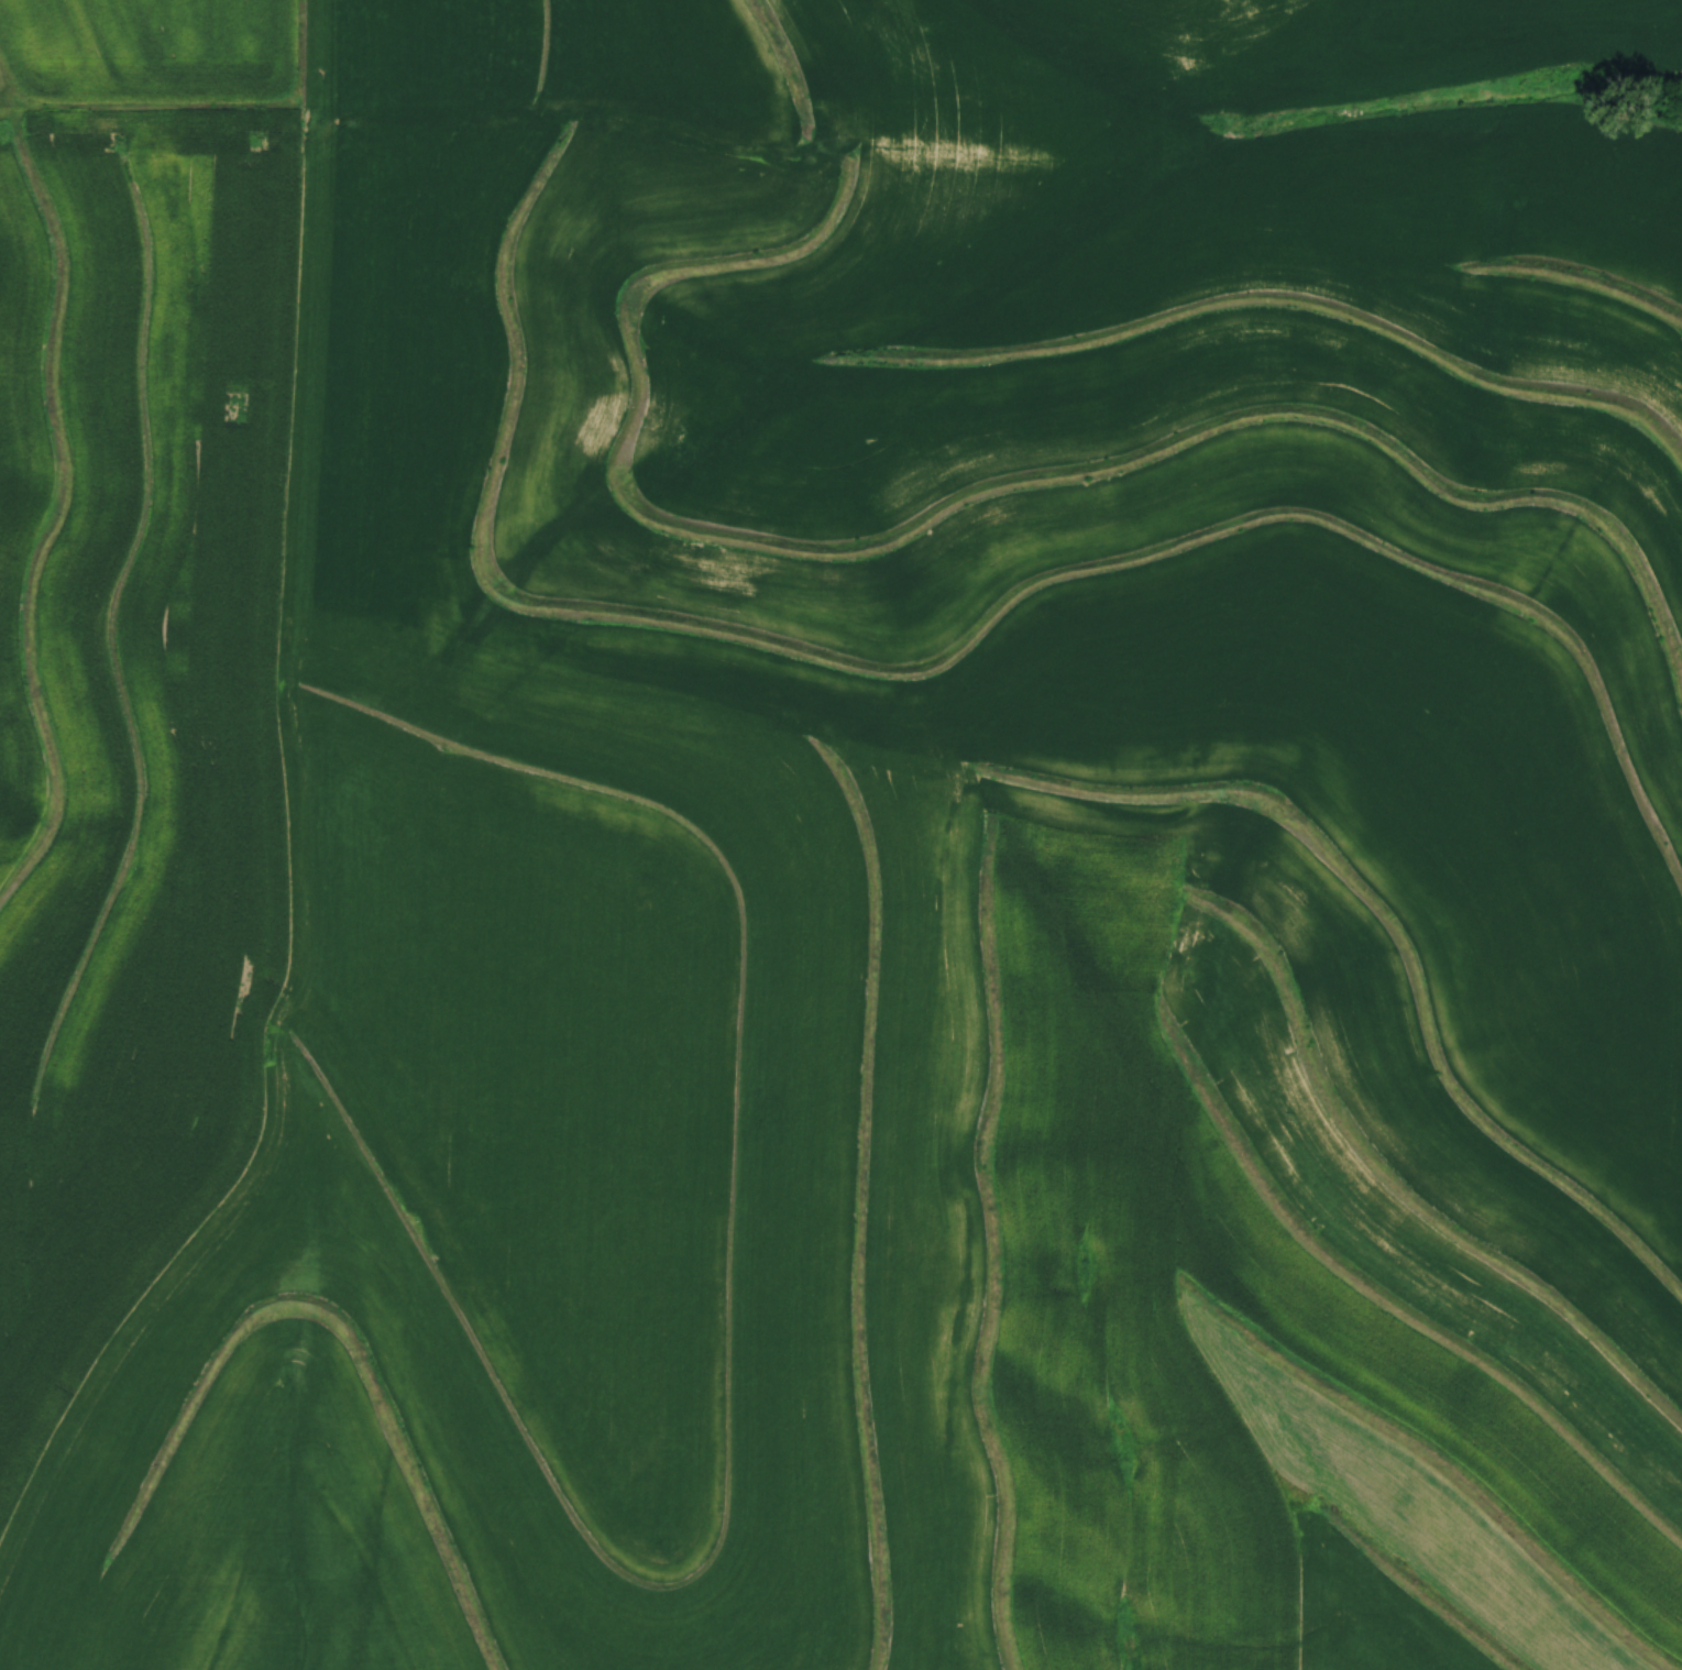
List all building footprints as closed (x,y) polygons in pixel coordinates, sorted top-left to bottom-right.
[(760,1119),(773,1116),(770,1100),(757,1103),(760,1119)]
